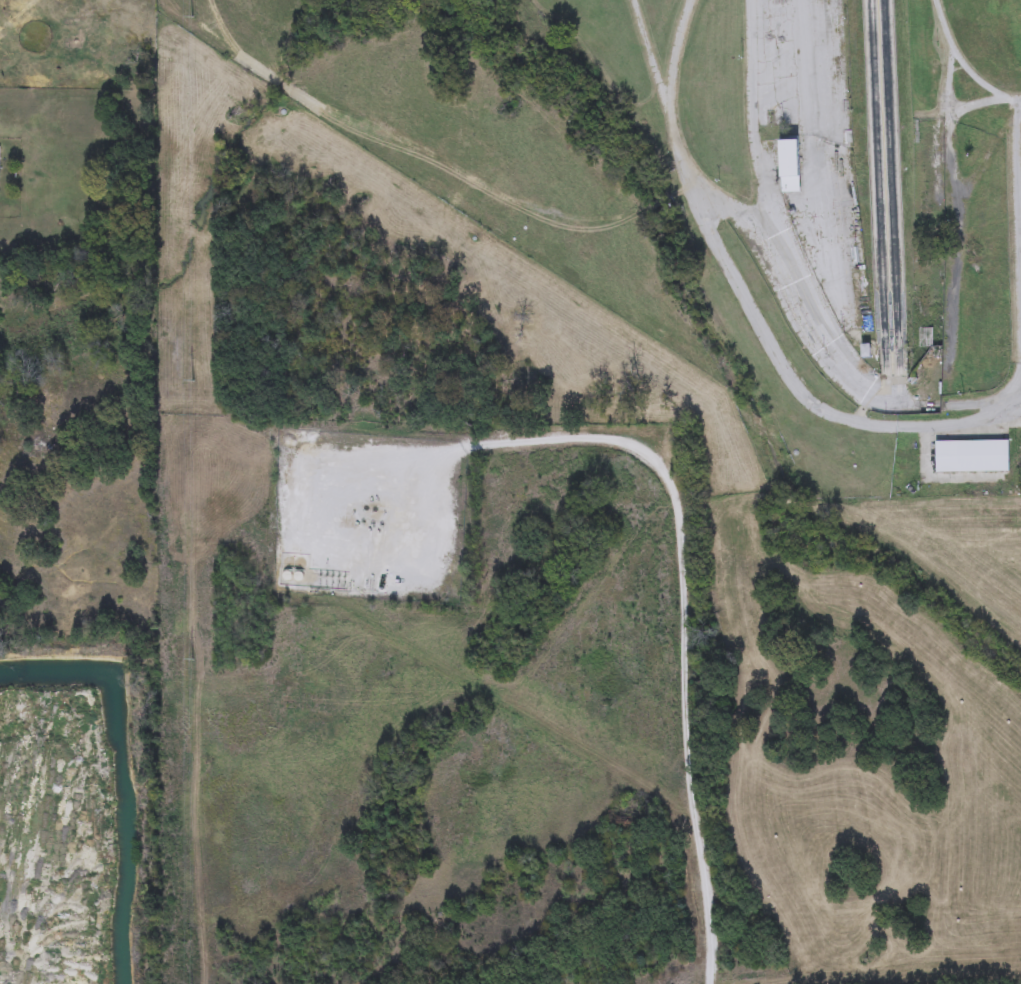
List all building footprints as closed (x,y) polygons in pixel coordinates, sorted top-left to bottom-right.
[(780,141),(800,141),(800,193),(780,193),(780,141)] [(1008,472),(935,472),(935,442),(1008,442),(1008,472)]
